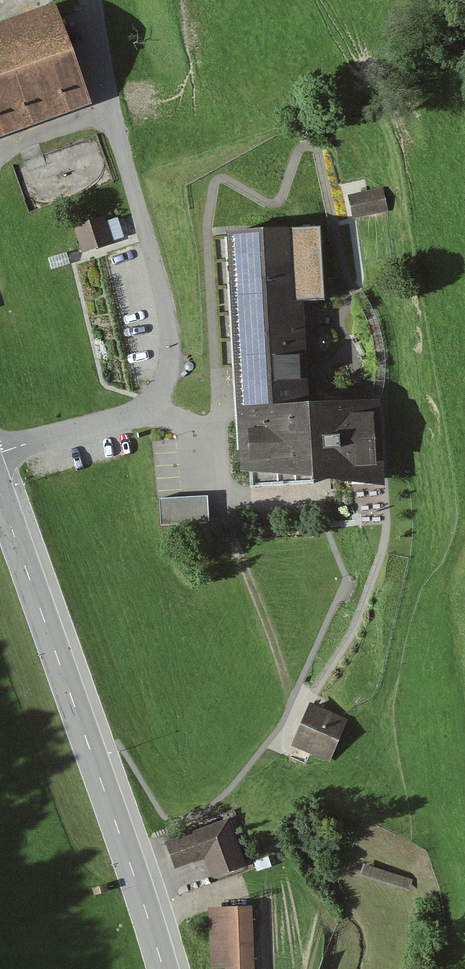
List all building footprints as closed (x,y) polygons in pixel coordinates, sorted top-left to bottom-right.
[(54,7),(0,26),(0,139),(91,106),(54,7)] [(382,189),(348,196),(353,219),(387,212),(382,189)] [(105,218),(74,228),(82,254),(113,244),(113,241),(106,222),(105,218)] [(118,218),(106,222),(113,241),(125,238),(118,218)] [(320,231),(226,236),(240,492),(379,484),(375,409),(309,412),(303,302),(324,301),(320,231)] [(67,253),(47,259),(51,271),(70,264),(67,253)] [(210,498),(160,501),(161,527),(211,524),(210,498)] [(348,721),(309,707),(293,752),(333,766),(348,721)] [(228,821),(165,844),(175,871),(205,860),(211,878),(245,866),(228,821)] [(364,865),(361,876),(409,892),(412,881),(364,865)] [(106,887),(94,891),(96,897),(108,893),(106,887)] [(206,906),(208,968),(256,968),(254,905),(206,906)]
